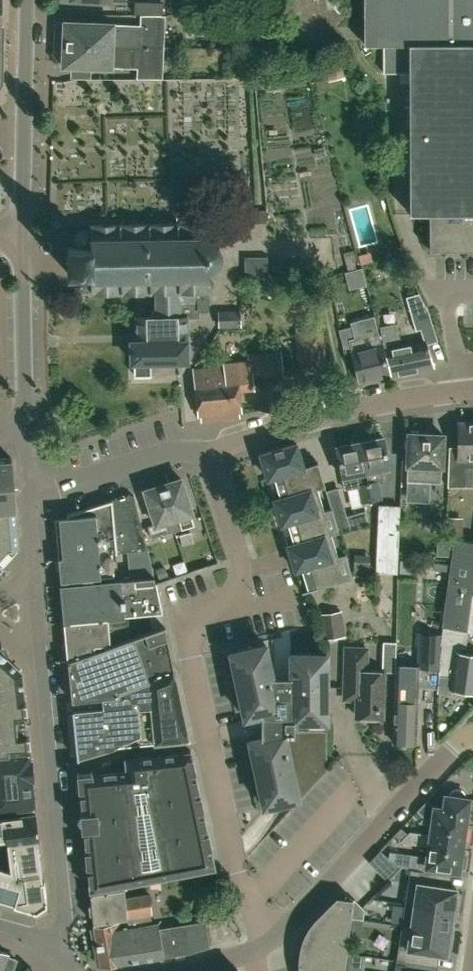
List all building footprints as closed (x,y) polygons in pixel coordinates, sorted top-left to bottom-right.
[(364,44),(398,44),(398,60),(409,60),(409,211),(408,211),(409,213),(429,213),(472,213),(472,0),(364,0),(364,44)] [(162,14),(163,3),(135,2),(134,14),(162,14)] [(162,15),(162,14),(134,14),(140,14),(140,24),(65,21),(64,43),(160,47),(161,15),(162,15)] [(266,32),(258,32),(258,43),(266,43),(266,32)] [(159,79),(160,47),(64,43),(63,65),(137,68),(137,78),(159,79)] [(329,80),(344,76),(341,65),(326,69),(329,80)] [(205,222),(205,211),(177,212),(177,220),(176,220),(176,222),(150,222),(150,221),(148,221),(148,223),(121,223),(121,221),(119,221),(119,223),(91,224),(91,230),(88,229),(86,228),(83,229),(82,229),(80,230),(79,230),(77,231),(77,232),(76,233),(75,234),(75,236),(74,237),(74,238),(74,240),(74,241),(75,242),(76,246),(67,246),(67,272),(76,272),(75,273),(75,274),(75,275),(75,276),(75,277),(76,278),(77,279),(78,280),(79,281),(80,281),(81,281),(82,281),(83,280),(85,278),(92,278),(92,293),(120,292),(120,294),(123,294),(123,292),(149,292),(149,294),(152,294),(152,292),(156,292),(156,315),(185,315),(198,315),(198,307),(208,307),(208,288),(209,288),(211,287),(212,286),(213,284),(213,283),(213,282),(213,281),(212,280),(212,279),(211,279),(210,278),(209,278),(209,270),(211,270),(214,269),(217,268),(218,267),(220,265),(220,263),(221,262),(222,261),(222,258),(222,254),(222,253),(222,251),(221,250),(220,247),(218,245),(216,244),(214,242),(214,241),(213,241),(213,240),(212,238),(211,238),(210,237),(209,237),(208,237),(208,235),(209,235),(210,234),(211,233),(212,232),(212,231),(212,230),(213,229),(213,228),(212,227),(212,226),(211,225),(209,224),(209,223),(207,223),(207,222),(205,222)] [(429,213),(429,249),(472,249),(472,213),(429,213)] [(244,279),(267,279),(267,256),(244,256),(244,279)] [(301,296),(314,293),(311,277),(298,280),(301,296)] [(416,330),(433,325),(428,309),(419,293),(406,296),(416,330)] [(219,325),(241,325),(241,310),(219,311),(219,325)] [(150,373),(149,359),(186,358),(185,315),(156,315),(138,316),(138,340),(131,340),(131,360),(134,360),(134,374),(150,373)] [(402,345),(397,322),(380,325),(385,348),(391,373),(433,365),(425,341),(402,345)] [(303,369),(325,367),(320,324),(298,327),(303,369)] [(352,350),(360,381),(389,374),(379,342),(381,341),(378,330),(348,339),(352,350)] [(240,414),(239,410),(242,409),(240,387),(253,386),(252,375),(283,372),(281,355),(250,358),(251,363),(193,368),(197,413),(200,413),(201,419),(240,414)] [(459,421),(459,458),(465,458),(465,465),(449,465),(449,486),(472,486),(472,421),(459,421)] [(442,482),(443,434),(409,433),(407,481),(442,482)] [(371,497),(371,501),(383,498),(379,482),(383,482),(383,480),(382,480),(379,467),(389,465),(383,435),(359,440),(371,497)] [(358,483),(361,499),(362,503),(371,501),(371,497),(359,440),(336,444),(344,486),(358,483)] [(310,487),(303,465),(296,442),(261,452),(268,477),(273,475),(280,496),(310,487)] [(15,513),(15,508),(16,508),(12,457),(0,458),(0,514),(15,513)] [(318,460),(303,465),(310,487),(324,533),(338,580),(352,575),(345,552),(338,530),(351,526),(348,515),(339,486),(338,486),(327,489),(332,507),(325,509),(318,487),(325,485),(318,460)] [(194,523),(190,511),(192,510),(181,476),(162,482),(169,504),(165,506),(169,519),(172,518),(175,529),(194,523)] [(169,519),(165,506),(169,504),(162,482),(144,488),(155,522),(149,524),(153,536),(175,529),(172,518),(169,519)] [(310,487),(280,496),(274,498),(282,522),(287,521),(293,542),(324,533),(310,487)] [(146,548),(133,494),(128,493),(54,516),(61,580),(114,575),(112,552),(127,550),(129,576),(153,574),(147,548),(146,548)] [(376,569),(397,570),(399,503),(379,503),(376,569)] [(365,510),(348,515),(351,526),(368,521),(365,510)] [(7,548),(18,547),(15,513),(0,514),(0,556),(7,548)] [(447,536),(461,537),(462,516),(448,516),(447,536)] [(180,546),(194,542),(191,531),(177,535),(180,546)] [(302,590),(338,580),(324,533),(293,542),(288,543),(302,590)] [(456,537),(443,624),(468,628),(472,629),(472,540),(456,537)] [(370,554),(354,553),(353,571),(370,572),(370,554)] [(119,616),(128,615),(157,613),(161,613),(162,613),(156,583),(155,583),(153,576),(62,584),(65,622),(119,616)] [(322,639),(346,636),(342,610),(318,613),(322,639)] [(157,613),(149,615),(152,628),(164,625),(161,613),(157,613)] [(130,637),(128,615),(119,616),(65,622),(69,658),(130,637)] [(459,653),(460,647),(465,648),(468,628),(443,624),(440,642),(442,643),(441,648),(440,659),(440,660),(438,673),(452,675),(451,688),(472,691),(472,655),(459,653)] [(79,699),(119,696),(118,691),(174,669),(165,625),(130,637),(69,658),(70,667),(73,698),(79,698),(79,699)] [(423,631),(420,664),(437,665),(438,665),(440,633),(439,632),(426,632),(423,631)] [(272,676),(265,643),(231,651),(245,716),(261,713),(261,725),(261,736),(249,739),(263,804),(298,796),(284,734),(294,734),(294,720),(326,719),(326,652),(291,653),(291,675),(272,676)] [(382,716),(384,670),(366,669),(367,647),(346,646),(344,694),(357,694),(356,715),(365,715),(367,719),(376,719),(379,716),(382,716)] [(30,752),(25,697),(24,697),(21,672),(0,653),(0,755),(30,752)] [(114,747),(189,739),(174,669),(118,691),(119,696),(79,699),(80,709),(74,710),(77,758),(79,758),(79,757),(114,746),(114,747)] [(415,741),(417,701),(415,701),(416,685),(396,684),(393,740),(415,741)] [(192,756),(191,750),(157,755),(125,757),(126,769),(92,773),(92,772),(77,773),(86,867),(88,867),(90,891),(215,867),(211,848),(212,848),(209,832),(208,832),(203,810),(204,810),(201,796),(201,794),(200,794),(195,772),(196,772),(193,756),(192,756)] [(35,808),(33,780),(34,780),(32,760),(31,760),(30,752),(0,755),(0,812),(35,808)] [(428,845),(461,849),(462,840),(465,841),(466,828),(464,827),(468,797),(464,797),(465,794),(464,793),(464,792),(463,791),(462,790),(461,790),(460,789),(459,789),(458,789),(457,789),(456,789),(455,789),(454,790),(453,790),(452,791),(451,792),(451,795),(446,795),(444,808),(434,807),(427,800),(413,815),(419,821),(431,823),(429,834),(410,831),(408,834),(401,840),(401,841),(428,845)] [(0,900),(35,911),(47,902),(47,901),(44,879),(42,879),(38,844),(39,844),(38,837),(35,813),(0,817),(0,838),(6,837),(7,840),(8,840),(11,868),(12,870),(10,869),(0,866),(0,900)] [(460,856),(461,849),(428,845),(426,858),(389,852),(388,863),(410,868),(420,869),(425,870),(426,866),(458,871),(459,866),(463,867),(465,857),(460,856)] [(420,869),(410,868),(405,903),(414,905),(454,911),(453,912),(456,912),(459,897),(456,896),(457,888),(443,886),(445,874),(425,871),(425,870),(420,869)] [(125,899),(123,888),(90,894),(93,923),(127,917),(127,921),(151,918),(150,914),(152,913),(148,894),(125,899)] [(344,891),(311,923),(304,936),(298,961),(300,970),(344,970),(353,898),(344,891)] [(354,899),(351,917),(363,919),(365,909),(354,897),(354,899)] [(450,932),(453,912),(454,911),(414,905),(405,903),(402,924),(411,926),(450,932)] [(151,923),(151,918),(127,921),(128,927),(119,928),(118,922),(93,926),(100,967),(188,953),(208,946),(205,921),(158,927),(157,923),(151,923)] [(396,960),(413,962),(431,965),(433,953),(447,955),(448,947),(451,947),(453,932),(450,932),(411,926),(402,924),(396,960)] [(2,968),(8,970),(11,970),(16,959),(7,956),(8,953),(0,950),(0,970),(1,970),(2,968)] [(437,966),(431,965),(413,962),(411,970),(436,970),(437,966)]
